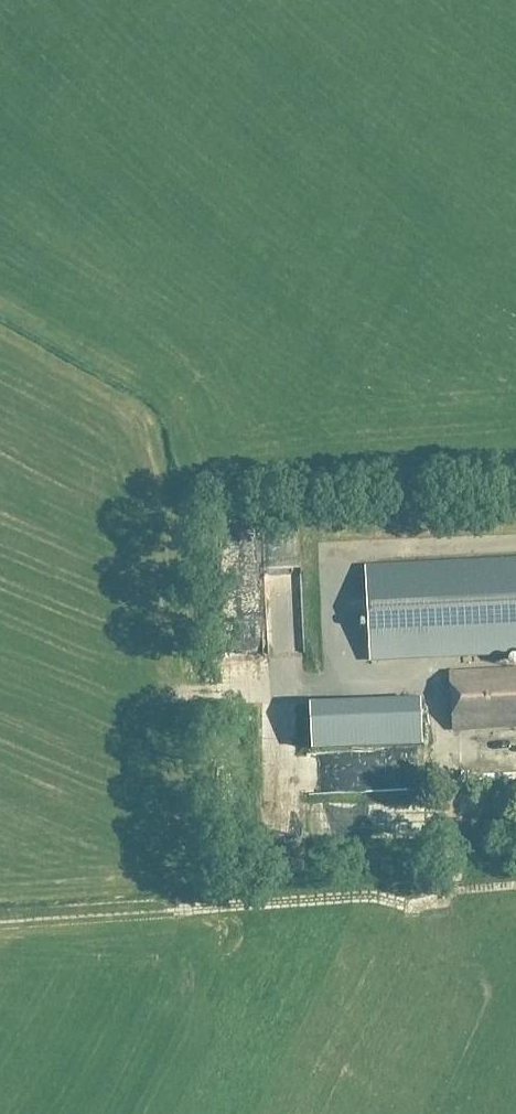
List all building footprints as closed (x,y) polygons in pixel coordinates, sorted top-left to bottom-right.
[(423,567),(365,569),(370,660),(515,653),(515,562),(423,567)] [(450,674),(452,729),(515,726),(515,671),(450,674)] [(308,706),(311,751),(422,745),(419,701),(308,706)] [(464,736),(465,763),(515,761),(515,734),(464,736)] [(352,766),(310,768),(311,786),(353,784),(352,766)]
